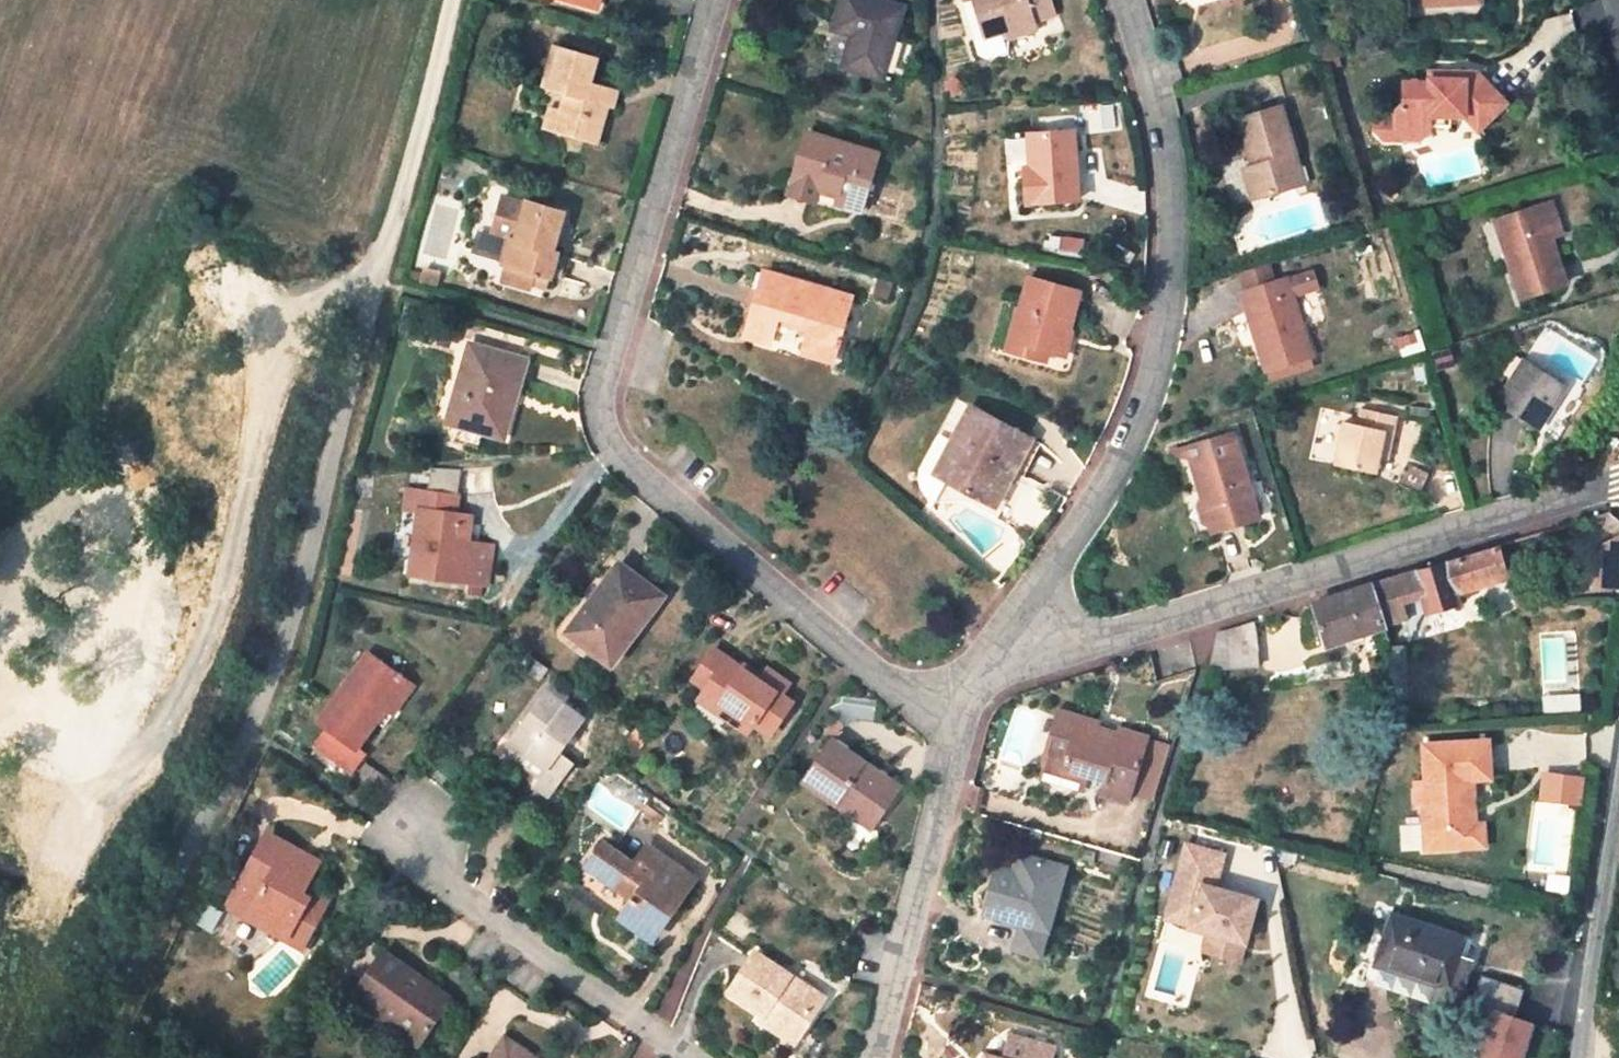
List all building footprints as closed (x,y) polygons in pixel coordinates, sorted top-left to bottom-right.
[(879,0),(842,0),(832,30),(853,36),(844,66),(881,77),(903,8),(879,0)] [(1053,0),(973,0),(985,38),(1006,32),(1008,39),(1040,29),(1037,20),(1057,14),(1053,0)] [(987,45),(1008,39),(1006,32),(985,38),(987,45)] [(598,60),(562,50),(550,88),(566,93),(561,111),(556,131),(598,143),(609,106),(602,104),(607,88),(591,83),(598,60)] [(1396,109),(1397,129),(1407,139),(1421,138),(1431,129),(1431,113),(1451,112),(1464,111),(1480,125),(1507,96),(1474,66),(1444,68),(1445,75),(1428,76),(1428,79),(1403,81),(1403,100),(1396,109)] [(602,104),(609,106),(616,108),(621,92),(607,88),(602,104)] [(543,127),(556,131),(561,111),(549,107),(543,127)] [(1282,107),(1241,119),(1255,167),(1245,170),(1253,199),(1294,187),(1287,166),(1298,163),(1282,107)] [(1451,112),(1431,113),(1431,129),(1452,127),(1451,112)] [(1079,200),(1075,132),(1030,134),(1031,167),(1027,167),(1028,203),(1079,200)] [(879,153),(809,133),(794,178),(825,188),(823,193),(821,198),(843,205),(845,198),(864,203),(879,153)] [(1304,183),(1298,163),(1287,166),(1294,187),(1304,183)] [(825,188),(794,178),(793,184),(823,193),(825,188)] [(496,260),(505,262),(511,238),(518,241),(528,201),(505,194),(493,232),(503,235),(496,260)] [(564,212),(528,201),(518,241),(511,238),(505,262),(540,272),(553,276),(559,253),(553,251),(564,212)] [(1554,202),(1540,206),(1552,241),(1566,236),(1554,202)] [(1540,206),(1497,221),(1523,298),(1566,284),(1552,241),(1540,206)] [(540,272),(505,262),(502,279),(535,289),(540,272)] [(853,299),(765,272),(746,336),(770,343),(781,312),(814,321),(805,354),(833,363),(853,299)] [(1082,294),(1030,279),(1011,341),(1050,353),(1062,356),(1082,294)] [(1287,279),(1242,294),(1266,370),(1311,355),(1287,279)] [(1050,353),(1011,341),(1008,352),(1048,362),(1050,353)] [(504,438),(527,361),(472,344),(461,380),(472,383),(459,425),(504,438)] [(1564,386),(1525,362),(1498,403),(1538,427),(1564,386)] [(472,383),(461,380),(449,422),(459,425),(472,383)] [(1031,439),(972,407),(937,473),(996,506),(1008,482),(1004,480),(1009,471),(1013,474),(1015,469),(1031,439)] [(1358,424),(1345,423),(1337,464),(1377,472),(1380,458),(1381,450),(1389,452),(1396,417),(1361,411),(1358,424)] [(1194,467),(1213,531),(1259,517),(1241,454),(1235,435),(1189,449),(1194,467)] [(1042,444),(1031,439),(1015,469),(1026,475),(1042,444)] [(1387,460),(1389,452),(1381,450),(1380,458),(1387,460)] [(1426,474),(1408,466),(1399,482),(1418,491),(1426,474)] [(1008,482),(1013,474),(1009,471),(1004,480),(1008,482)] [(469,542),(472,524),(454,522),(455,512),(459,513),(461,496),(408,488),(406,506),(420,508),(419,513),(411,574),(463,583),(469,542)] [(473,515),(459,513),(455,512),(454,522),(472,524),(473,515)] [(395,552),(410,553),(413,514),(398,513),(395,552)] [(1604,541),(1602,570),(1618,571),(1618,533),(1604,541)] [(469,542),(463,583),(488,586),(494,546),(469,542)] [(1403,620),(1399,604),(1424,597),(1429,612),(1460,603),(1457,590),(1475,585),(1476,589),(1505,580),(1504,575),(1508,574),(1500,548),(1416,575),(1414,570),(1372,585),(1386,624),(1403,620)] [(663,596),(619,564),(568,635),(612,665),(663,596)] [(1315,603),(1331,645),(1386,624),(1372,585),(1315,603)] [(1210,669),(1256,665),(1254,623),(1220,633),(1210,669)] [(741,669),(715,652),(694,681),(707,689),(702,697),(731,717),(751,730),(755,725),(770,734),(792,701),(781,694),(789,685),(767,671),(763,677),(760,681),(741,669)] [(413,687),(368,654),(320,721),(329,727),(317,745),(353,771),(365,754),(357,747),(386,708),(379,704),(384,698),(398,708),(413,687)] [(760,681),(763,677),(744,665),(741,669),(760,681)] [(584,721),(545,692),(508,742),(547,772),(542,779),(536,788),(549,798),(574,763),(560,753),(584,721)] [(731,717),(702,697),(699,703),(728,722),(731,717)] [(394,714),(398,708),(384,698),(379,704),(386,708),(394,714)] [(873,722),(875,708),(845,703),(828,710),(845,726),(856,720),(873,722)] [(1098,723),(1059,712),(1046,754),(1065,761),(1063,766),(1089,774),(1105,779),(1102,794),(1129,801),(1131,791),(1146,742),(1148,737),(1121,730),(1120,734),(1097,726),(1098,723)] [(838,734),(845,726),(837,719),(825,732),(838,734)] [(1487,740),(1422,744),(1424,781),(1414,782),(1415,805),(1421,804),(1423,849),(1458,850),(1456,826),(1474,825),(1472,779),(1490,778),(1487,740)] [(547,772),(508,742),(502,749),(542,779),(547,772)] [(898,788),(833,742),(804,781),(859,818),(864,810),(878,819),(898,788)] [(1168,748),(1146,742),(1131,791),(1154,798),(1168,748)] [(1060,775),(1063,766),(1065,761),(1046,754),(1042,770),(1060,775)] [(1063,766),(1060,775),(1086,783),(1089,774),(1063,766)] [(864,810),(859,818),(872,827),(878,819),(864,810)] [(1474,825),(1456,826),(1458,850),(1484,850),(1483,826),(1474,825)] [(303,854),(271,836),(250,874),(245,871),(231,898),(253,910),(248,917),(303,948),(326,907),(301,894),(306,886),(315,870),(299,861),(303,854)] [(1138,839),(1129,836),(1125,849),(1135,851),(1138,839)] [(604,844),(588,866),(635,899),(622,918),(652,939),(683,894),(670,885),(674,879),(641,856),(635,866),(604,844)] [(1214,887),(1223,854),(1186,844),(1166,918),(1190,924),(1189,927),(1208,932),(1245,942),(1256,898),(1214,887)] [(647,847),(641,856),(674,879),(681,869),(647,847)] [(1123,855),(1102,849),(1099,860),(1120,866),(1123,855)] [(318,862),(303,854),(299,861),(315,870),(318,862)] [(1065,869),(1019,856),(1015,870),(999,865),(986,911),(1003,916),(1021,921),(1049,930),(1065,869)] [(301,894),(326,907),(330,899),(306,886),(301,894)] [(227,905),(248,917),(253,910),(231,898),(227,905)] [(218,934),(235,940),(242,920),(225,914),(218,934)] [(1462,939),(1392,917),(1377,963),(1447,986),(1455,959),(1462,939)] [(1044,946),(1049,930),(1021,921),(1016,938),(1044,946)] [(706,944),(714,948),(719,938),(711,932),(706,944)] [(1245,942),(1208,932),(1203,950),(1240,960),(1245,942)] [(384,953),(356,994),(422,1041),(444,1008),(415,987),(421,978),(384,953)] [(790,977),(757,954),(729,992),(763,1014),(799,1039),(824,999),(801,984),(798,988),(787,981),(790,977)] [(1443,1001),(1447,986),(1377,963),(1363,959),(1358,975),(1443,1001)] [(1447,986),(1443,1001),(1451,1004),(1464,961),(1455,959),(1447,986)] [(798,988),(801,984),(790,977),(787,981),(798,988)] [(450,1000),(421,978),(415,987),(444,1008),(450,1000)] [(1538,1023),(1516,1016),(1524,991),(1486,979),(1480,996),(1496,1001),(1478,1057),(1527,1057),(1538,1023)] [(794,1045),(799,1039),(763,1014),(758,1021),(794,1045)] [(1055,1049),(1010,1038),(1004,1057),(1052,1057),(1055,1049)] [(505,1039),(493,1057),(533,1057),(505,1039)]
